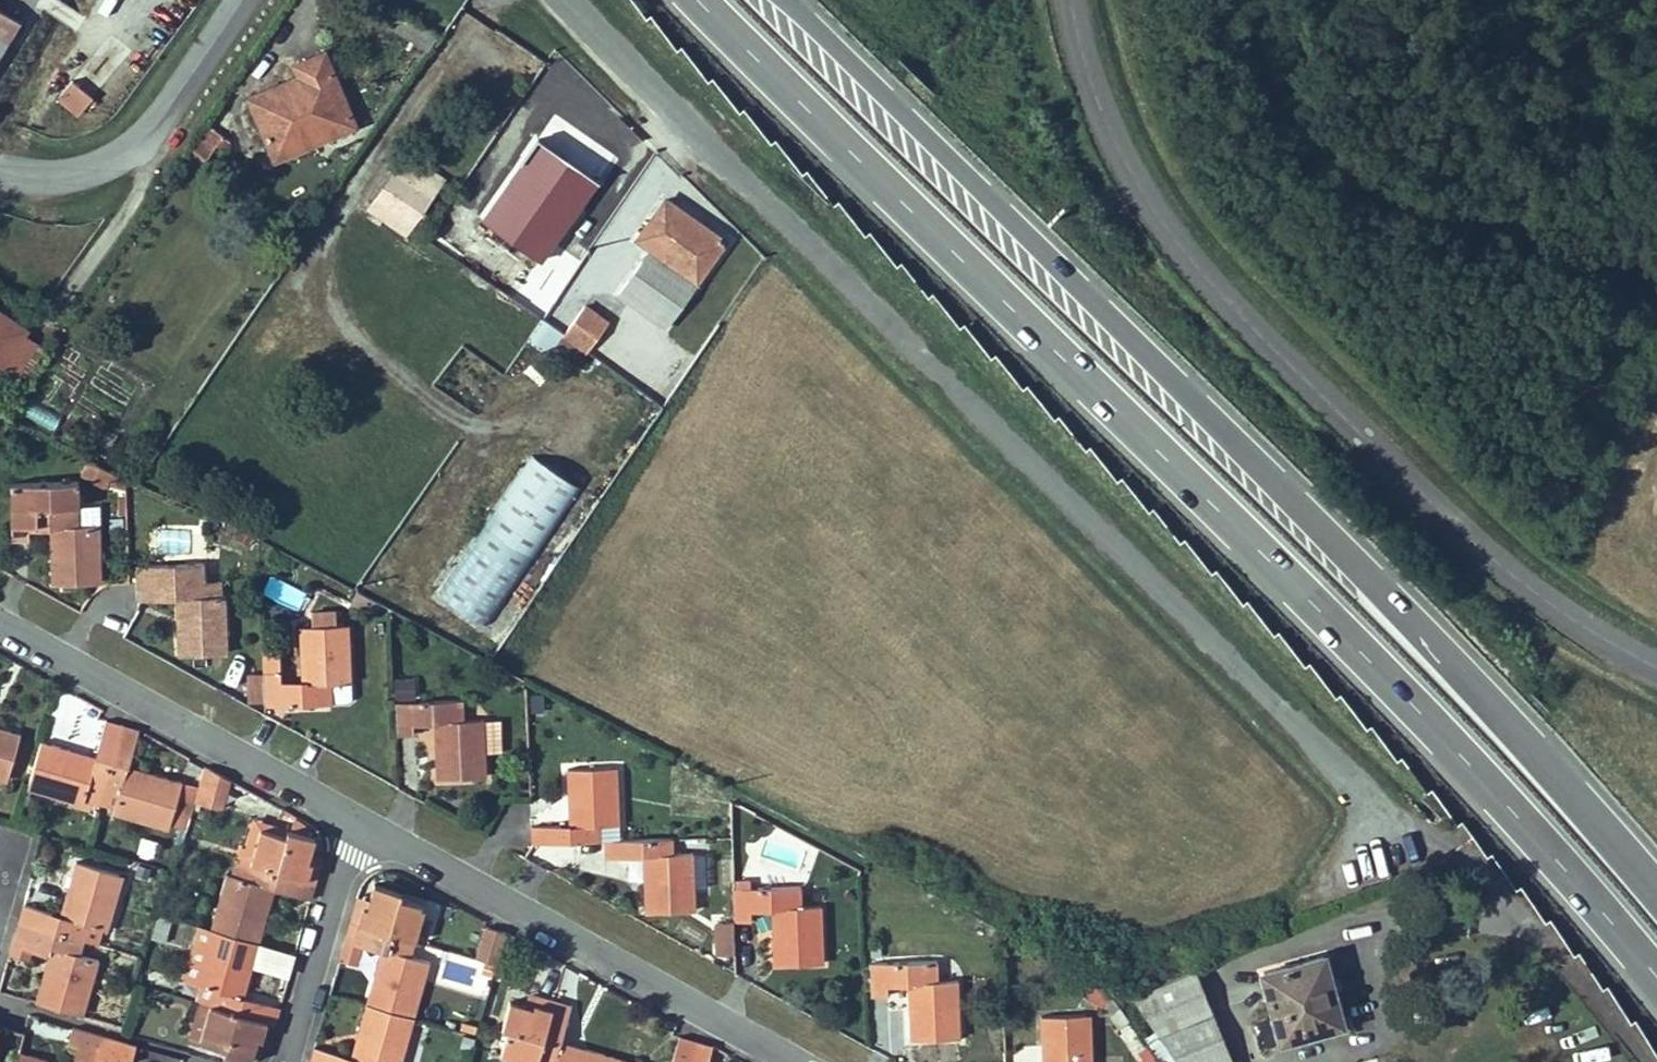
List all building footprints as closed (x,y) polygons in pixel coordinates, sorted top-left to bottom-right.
[(17,21),(0,10),(0,48),(17,21)] [(296,65),(301,77),(249,98),(270,147),(321,126),(326,136),(354,124),(324,53),(296,65)] [(88,93),(68,80),(58,97),(78,109),(88,93)] [(610,162),(552,121),(483,219),(540,260),(610,162)] [(206,160),(216,146),(223,135),(208,126),(191,150),(206,160)] [(326,136),(321,126),(270,147),(275,157),(326,136)] [(223,151),(230,140),(223,135),(216,146),(223,151)] [(408,232),(445,178),(434,170),(421,188),(397,171),(372,207),(408,232)] [(637,238),(650,247),(618,293),(666,327),(699,280),(698,278),(724,242),(665,199),(637,238)] [(497,287),(520,304),(541,275),(517,258),(497,287)] [(564,335),(587,352),(608,322),(585,305),(564,335)] [(0,313),(0,369),(12,378),(34,343),(22,334),(25,329),(0,313)] [(547,351),(563,331),(544,315),(527,335),(547,351)] [(25,400),(20,414),(44,422),(49,409),(25,400)] [(581,487),(533,454),(441,589),(489,622),(581,487)] [(80,474),(102,486),(111,470),(89,458),(80,474)] [(52,584),(97,583),(97,565),(101,565),(100,524),(79,524),(79,505),(78,481),(11,483),(12,540),(29,540),(29,525),(55,524),(55,553),(51,553),(52,584)] [(79,505),(79,524),(100,524),(99,505),(79,505)] [(178,655),(223,654),(223,636),(227,636),(226,596),(222,596),(205,596),(205,580),(204,562),(136,564),(137,583),(138,599),(180,598),(180,625),(177,625),(178,655)] [(298,610),(306,592),(269,576),(261,594),(298,610)] [(205,580),(205,596),(222,596),(221,581),(205,580)] [(311,611),(312,624),(336,624),(335,610),(311,611)] [(345,624),(336,624),(312,624),(299,625),(300,655),(305,656),(306,685),(289,686),(289,704),(332,703),(332,701),(332,682),(351,681),(350,641),(346,641),(345,624)] [(263,671),(264,706),(283,705),(282,686),(281,671),(263,671)] [(414,675),(394,676),(394,696),(415,695),(414,675)] [(351,681),(332,682),(332,701),(347,701),(352,699),(351,681)] [(48,730),(67,735),(78,697),(59,691),(48,730)] [(486,759),(485,751),(484,718),(464,718),(463,698),(419,700),(420,719),(438,718),(439,747),(436,747),(436,778),(481,777),(482,759),(486,759)] [(397,734),(414,734),(414,719),(413,700),(395,702),(397,734)] [(501,718),(484,718),(485,751),(501,751),(501,718)] [(105,719),(98,748),(99,748),(114,753),(123,724),(105,719)] [(114,753),(131,758),(139,729),(123,724),(114,753)] [(9,776),(21,733),(0,727),(0,774),(9,776)] [(104,790),(111,764),(96,760),(70,753),(71,748),(42,741),(29,784),(47,789),(46,793),(83,805),(85,799),(88,786),(104,790)] [(99,748),(96,760),(111,764),(114,753),(99,748)] [(114,753),(111,764),(126,769),(131,758),(114,753)] [(153,819),(170,824),(182,781),(154,773),(153,777),(126,769),(111,764),(104,790),(119,794),(115,808),(113,813),(152,825),(153,819)] [(205,765),(199,784),(225,792),(229,778),(205,765)] [(532,843),(600,839),(600,823),(619,823),(618,783),(613,783),(613,765),(567,768),(568,798),(573,798),(573,825),(561,826),(561,824),(532,826),(532,843)] [(198,786),(182,781),(170,824),(186,829),(194,800),(196,793),(198,786)] [(28,788),(46,793),(47,789),(29,784),(28,788)] [(225,792),(199,784),(198,786),(196,793),(194,800),(220,807),(225,792)] [(104,790),(88,786),(85,799),(100,804),(104,790)] [(100,804),(115,808),(119,794),(104,790),(100,804)] [(529,819),(565,819),(565,800),(529,800),(529,819)] [(320,864),(308,861),(310,853),(314,836),(308,834),(310,827),(295,817),(290,829),(288,828),(287,834),(261,827),(251,863),(275,870),(287,874),(316,882),(320,864)] [(170,824),(153,819),(152,825),(169,829),(170,824)] [(261,827),(287,834),(288,828),(255,819),(248,847),(243,846),(239,860),(251,863),(261,827)] [(620,838),(619,823),(600,823),(600,839),(604,839),(620,838)] [(694,891),(694,886),(693,852),(672,852),(672,836),(620,838),(604,839),(605,856),(632,856),(636,853),(647,853),(648,881),(645,881),(645,912),(691,909),(690,892),(694,891)] [(704,852),(693,852),(694,886),(706,886),(704,852)] [(322,857),(310,853),(308,861),(320,864),(322,857)] [(119,891),(115,889),(119,872),(76,860),(67,889),(71,890),(64,916),(59,932),(85,939),(88,924),(102,927),(108,929),(119,891)] [(239,860),(235,874),(247,878),(251,863),(239,860)] [(264,912),(271,885),(275,870),(251,863),(247,878),(235,874),(227,872),(216,911),(220,913),(215,930),(259,943),(267,913),(264,912)] [(271,885),(284,889),(287,874),(275,870),(271,885)] [(119,872),(115,889),(119,891),(123,874),(119,872)] [(311,899),(316,882),(287,874),(284,889),(283,891),(311,899)] [(734,921),(751,920),(751,906),(750,886),(749,879),(737,879),(737,888),(733,888),(734,921)] [(375,884),(370,901),(368,908),(355,904),(350,922),(378,930),(390,933),(415,940),(425,904),(400,898),(402,892),(375,884)] [(820,963),(819,947),(823,947),(821,905),(802,905),(801,885),(758,887),(759,905),(776,904),(777,933),(773,934),(774,964),(820,963)] [(751,906),(759,905),(758,887),(750,886),(751,906)] [(355,904),(368,908),(370,901),(357,897),(355,904)] [(24,904),(20,921),(48,929),(52,913),(53,912),(24,904)] [(215,930),(220,913),(216,911),(211,928),(215,930)] [(48,929),(59,932),(64,916),(52,913),(48,929)] [(79,1015),(84,998),(88,1000),(100,959),(80,954),(85,939),(59,932),(48,929),(20,921),(14,938),(42,945),(43,943),(55,947),(47,973),(44,972),(35,1002),(79,1015)] [(735,954),(734,921),(717,921),(718,955),(735,954)] [(374,944),(378,930),(350,922),(345,938),(373,947),(374,944)] [(476,953),(499,960),(507,928),(484,922),(476,953)] [(97,943),(102,927),(88,924),(85,939),(97,943)] [(186,980),(195,984),(206,944),(210,946),(215,930),(211,928),(201,925),(186,980)] [(234,1011),(239,996),(247,970),(250,971),(259,943),(215,930),(210,946),(206,944),(195,984),(201,986),(215,990),(211,1005),(234,1011)] [(390,933),(378,930),(374,944),(386,948),(390,933)] [(414,998),(419,1000),(430,960),(411,955),(415,940),(390,933),(386,948),(378,974),(375,973),(366,1002),(409,1015),(414,998)] [(55,947),(43,943),(42,945),(51,947),(44,972),(47,973),(55,947)] [(1341,1023),(1323,956),(1262,972),(1280,1040),(1341,1023)] [(956,1037),(955,1020),(960,1021),(958,980),(938,980),(937,960),(894,961),(895,980),(912,979),(914,1009),(910,1009),(910,1039),(956,1037)] [(871,996),(888,995),(888,981),(887,962),(869,962),(871,996)] [(1194,970),(1133,995),(1157,1030),(1179,1061),(1232,1061),(1194,970)] [(211,1005),(215,990),(201,986),(196,1000),(201,1001),(211,1005)] [(530,992),(526,1005),(533,1007),(537,994),(530,992)] [(526,1005),(509,1000),(501,1027),(507,1029),(500,1054),(529,1061),(536,1061),(543,1039),(546,1027),(555,999),(537,994),(533,1007),(526,1005)] [(252,1000),(239,996),(234,1011),(248,1015),(252,1000)] [(83,1015),(88,1000),(84,998),(79,1015),(83,1015)] [(252,1000),(248,1015),(276,1023),(280,1007),(252,998),(252,1000)] [(409,1015),(414,1016),(419,1000),(414,998),(409,1015)] [(546,1027),(562,1032),(572,1004),(555,999),(546,1027)] [(190,1038),(200,1040),(211,1005),(201,1001),(190,1038)] [(362,1032),(354,1060),(354,1061),(401,1061),(410,1033),(405,1032),(409,1015),(366,1002),(358,1032),(362,1032)] [(250,1061),(255,1044),(257,1038),(270,1042),(276,1023),(248,1015),(234,1011),(211,1005),(200,1040),(225,1047),(223,1053),(250,1061)] [(1091,1030),(1087,1030),(1086,1013),(1041,1014),(1042,1044),(1046,1045),(1046,1061),(1092,1061),(1091,1030)] [(405,1032),(410,1033),(414,1016),(409,1015),(405,1032)] [(82,1047),(100,1052),(105,1036),(73,1027),(67,1044),(82,1047)] [(546,1027),(543,1039),(558,1044),(562,1032),(546,1027)] [(680,1035),(673,1061),(690,1061),(696,1040),(680,1035)] [(137,1045),(105,1036),(100,1052),(118,1057),(131,1061),(137,1045)] [(713,1044),(697,1036),(696,1040),(690,1061),(707,1061),(713,1044)] [(257,1038),(255,1044),(268,1048),(270,1042),(257,1038)] [(615,1056),(587,1048),(586,1051),(558,1044),(543,1039),(536,1061),(613,1061),(615,1056)] [(343,1056),(343,1055),(314,1046),(310,1061),(341,1061),(343,1056)] [(98,1059),(100,1052),(82,1047),(80,1055),(98,1059)] [(48,1059),(19,1051),(16,1061),(47,1061),(48,1059)] [(98,1059),(109,1061),(116,1061),(118,1057),(100,1052),(98,1059)]
